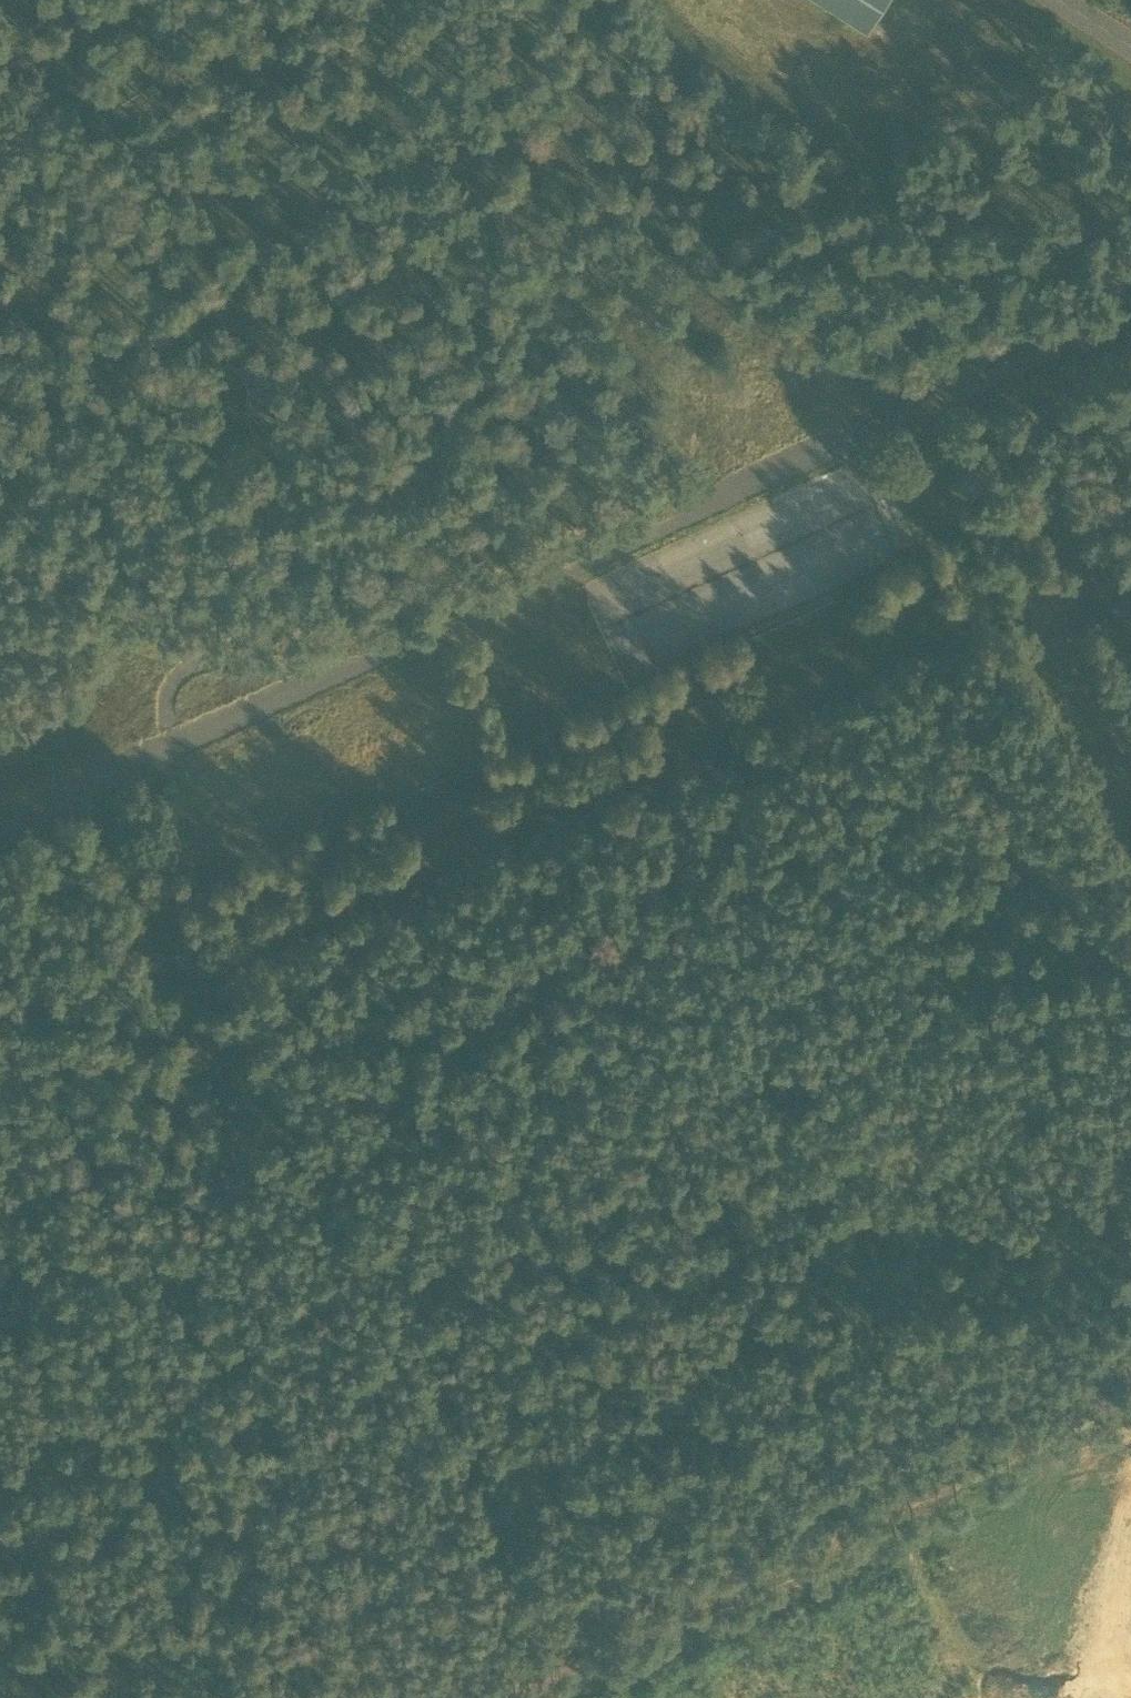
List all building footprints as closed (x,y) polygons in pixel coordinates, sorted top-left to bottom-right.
[(878,27),(895,0),(837,0),(878,27)]
